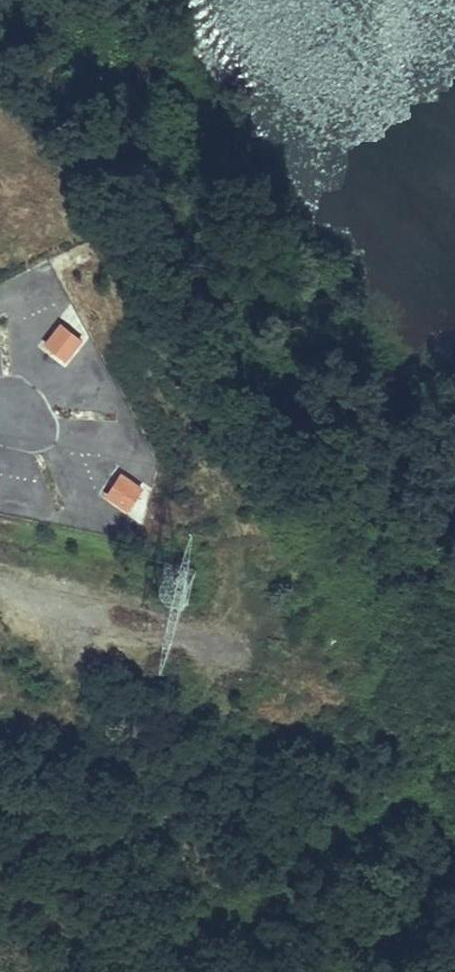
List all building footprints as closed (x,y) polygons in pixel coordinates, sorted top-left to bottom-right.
[(64,363),(83,338),(59,319),(39,344),(64,363)] [(118,469),(102,494),(127,510),(143,485),(118,469)] [(44,476),(29,482),(42,516),(57,511),(44,476)]
